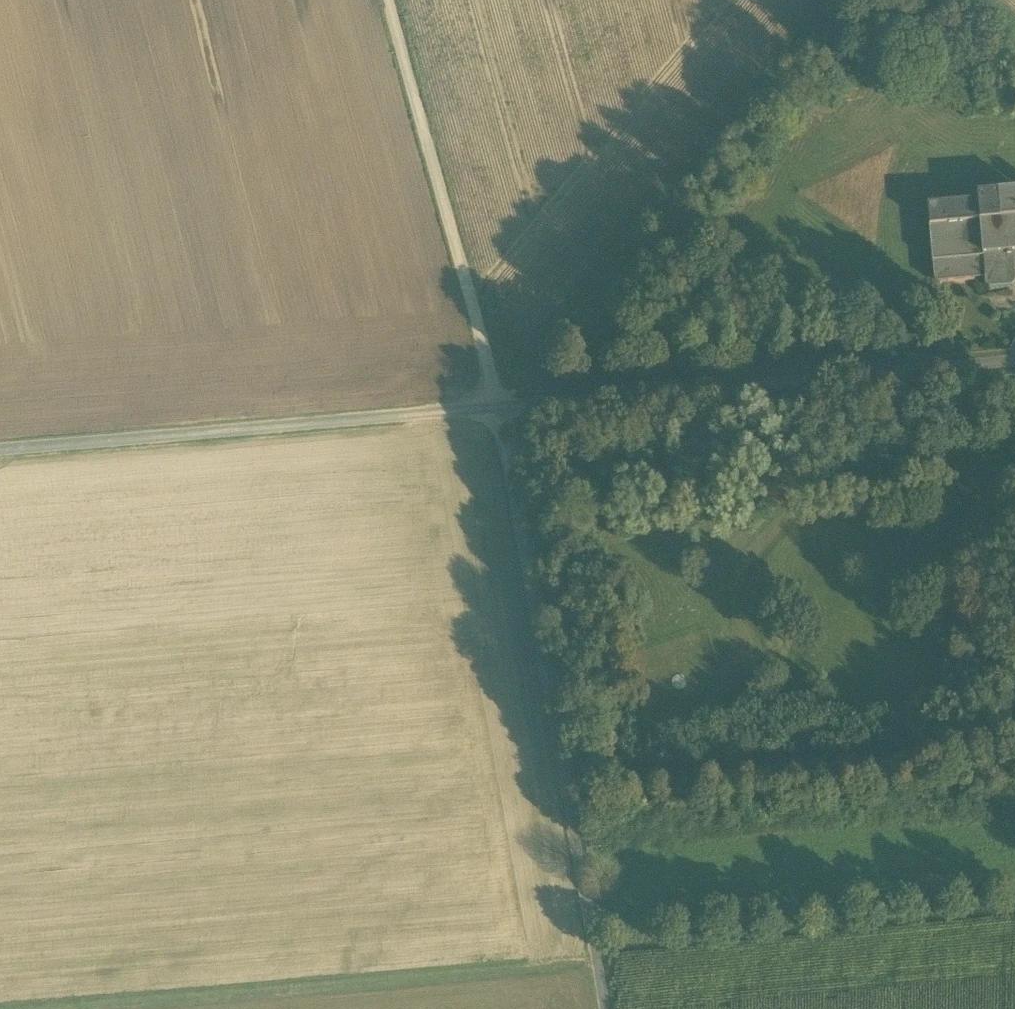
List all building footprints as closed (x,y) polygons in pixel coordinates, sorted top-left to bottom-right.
[(930,228),(981,224),(1014,221),(1014,193),(977,196),(978,203),(928,207),(930,228)] [(981,224),(983,257),(1012,254),(1014,274),(1014,273),(1014,221),(981,224)] [(983,259),(983,257),(981,224),(930,228),(933,263),(983,259)] [(1014,274),(1012,254),(983,257),(983,259),(933,263),(935,284),(984,280),(985,287),(989,291),(1012,289),(1014,286),(1014,273),(1014,274)]
